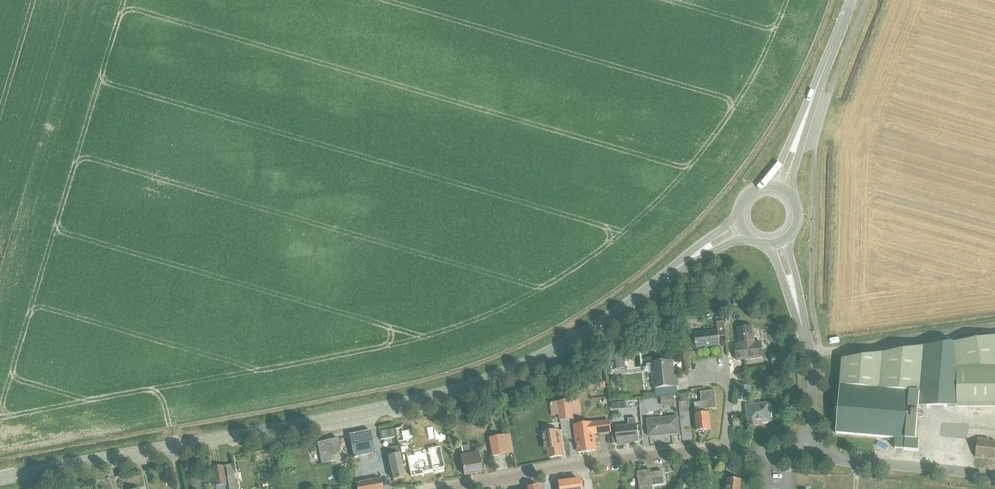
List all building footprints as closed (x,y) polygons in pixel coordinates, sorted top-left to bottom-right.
[(694,333),(696,349),(720,347),(719,337),(726,336),(724,322),(716,323),(717,331),(694,333)] [(735,346),(737,361),(763,358),(761,343),(755,344),(753,327),(738,329),(740,345),(735,346)] [(653,334),(660,339),(664,333),(657,328),(653,334)] [(953,343),(956,367),(957,407),(994,407),(994,337),(953,343)] [(923,348),(918,407),(957,407),(956,367),(953,343),(923,348)] [(835,404),(834,416),(837,416),(836,434),(895,439),(895,449),(918,451),(919,441),(915,441),(918,407),(923,348),(842,361),(838,404),(835,404)] [(622,353),(612,354),(614,370),(624,369),(622,353)] [(773,365),(787,363),(786,354),(772,356),(773,365)] [(652,364),(646,365),(647,374),(653,374),(651,376),(652,381),(654,383),(655,389),(677,387),(676,375),(673,376),(671,361),(652,363),(652,364)] [(740,385),(736,400),(747,402),(751,388),(740,385)] [(710,430),(708,409),(716,409),(714,391),(700,392),(701,402),(695,403),(696,415),(695,415),(697,432),(699,431),(700,433),(703,432),(704,431),(710,430)] [(662,397),(663,406),(675,405),(674,396),(662,397)] [(569,400),(557,402),(559,416),(560,421),(573,419),(569,400)] [(757,423),(771,422),(769,403),(746,406),(748,426),(757,425),(757,423)] [(647,420),(649,437),(680,434),(678,417),(647,420)] [(639,442),(637,425),(636,425),(636,419),(628,419),(628,425),(615,427),(617,444),(639,442)] [(734,420),(734,428),(743,427),(742,419),(734,420)] [(577,444),(578,453),(596,451),(593,435),(611,433),(610,422),(574,426),(577,444)] [(513,446),(520,445),(517,427),(510,428),(513,446)] [(411,439),(410,431),(403,432),(402,428),(395,429),(398,442),(411,439)] [(396,438),(394,430),(379,432),(381,440),(396,438)] [(375,453),(370,431),(349,435),(353,457),(375,453)] [(563,456),(558,431),(543,434),(545,451),(548,450),(550,458),(563,456)] [(503,435),(489,438),(492,457),(506,454),(512,453),(508,434),(503,435)] [(337,439),(334,439),(317,443),(321,464),(333,461),(332,455),(340,453),(337,439)] [(994,459),(994,454),(994,442),(977,440),(975,458),(994,459)] [(885,449),(886,443),(876,441),(874,447),(885,449)] [(404,478),(397,446),(387,448),(393,480),(404,478)] [(408,455),(412,480),(442,474),(437,449),(408,455)] [(481,472),(478,452),(460,456),(464,475),(481,472)] [(228,478),(229,488),(238,488),(237,479),(235,479),(232,465),(226,466),(228,478)] [(225,485),(222,466),(211,468),(214,487),(225,485)] [(650,471),(637,472),(640,488),(652,488),(652,486),(664,484),(662,472),(651,474),(650,471)] [(380,479),(356,483),(356,488),(382,488),(380,479)] [(741,480),(728,479),(727,485),(725,485),(725,488),(740,488),(741,480)] [(558,482),(559,488),(580,488),(579,480),(578,480),(558,482)]
